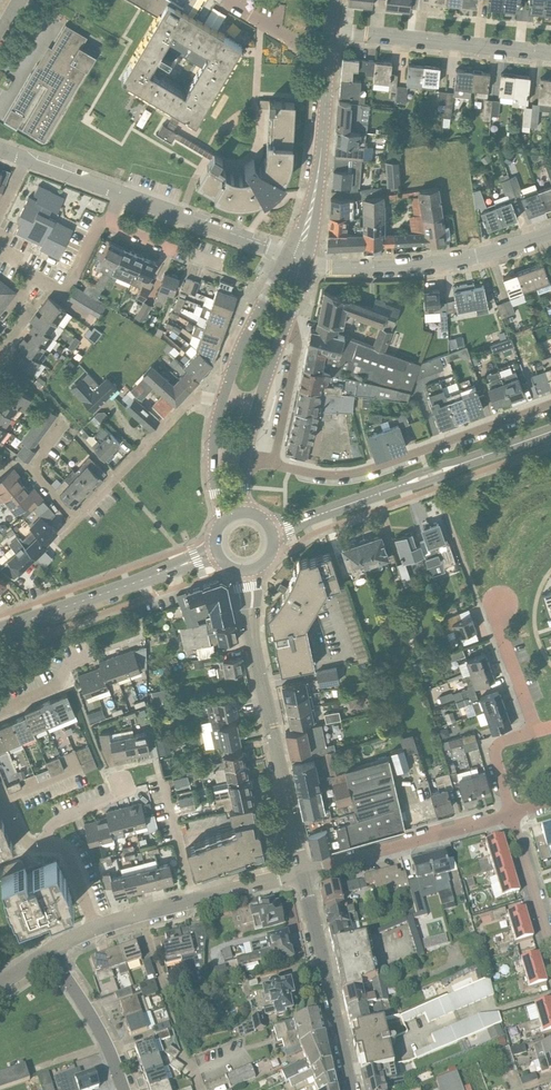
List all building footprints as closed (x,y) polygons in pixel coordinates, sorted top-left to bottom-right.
[(239,175),(237,175),(235,174),(233,174),(229,173),(228,172),(225,170),(217,166),(222,159),(214,154),(173,130),(182,115),(196,123),(242,46),(202,23),(216,0),(218,2),(219,0),(133,0),(159,15),(121,79),(176,111),(167,126),(163,124),(157,133),(156,133),(172,143),(172,142),(174,137),(211,159),(197,183),(217,195),(219,196),(222,197),(224,198),(229,199),(235,200),(240,200),(245,201),(247,200),(249,200),(253,199),(256,199),(258,198),(260,197),(262,196),(264,195),(265,197),(266,197),(264,192),(273,186),(276,190),(276,189),(275,188),(279,184),(281,180),(283,179),(284,177),(285,175),(286,173),(287,171),(289,167),(289,165),(290,163),(291,159),(291,155),(292,153),(294,103),(275,102),(275,99),(269,99),(266,151),(266,154),(265,157),(265,159),(264,161),(263,162),(262,163),(261,165),(252,159),(245,163),(250,173),(248,174),(246,175),(242,175),(239,175)] [(398,9),(399,0),(386,0),(385,7),(398,9)] [(398,9),(410,10),(411,1),(417,2),(417,0),(399,0),(398,9)] [(503,8),(504,0),(488,0),(488,7),(503,8)] [(503,8),(518,10),(519,0),(504,0),(503,8)] [(544,13),(545,0),(530,0),(528,11),(544,13)] [(22,129),(45,142),(96,55),(82,47),(88,37),(66,24),(41,66),(37,64),(4,120),(17,128),(43,84),(47,87),(22,129)] [(366,70),(366,74),(374,75),(376,61),(343,57),(341,78),(352,79),(353,69),(366,70)] [(396,91),(396,86),(397,75),(391,74),(392,62),(376,61),(374,75),(373,80),(389,82),(389,90),(396,91)] [(422,87),(424,66),(408,64),(406,86),(422,88),(422,87)] [(436,84),(437,84),(439,67),(424,66),(422,87),(436,88),(436,84)] [(470,97),(471,88),(473,71),(456,69),(454,92),(446,92),(445,104),(444,117),(451,118),(453,95),(470,97)] [(477,96),(487,97),(490,72),(473,71),(471,88),(477,89),(477,96)] [(500,96),(513,97),(513,95),(515,75),(501,74),(499,94),(501,94),(500,96)] [(519,96),(518,102),(527,102),(530,77),(515,75),(513,95),(519,96)] [(12,80),(6,77),(2,84),(8,87),(12,80)] [(352,79),(341,78),(339,95),(351,96),(350,102),(361,103),(364,103),(365,96),(359,96),(360,79),(352,79)] [(538,102),(550,103),(550,79),(540,78),(538,102)] [(396,86),(396,91),(395,102),(406,102),(407,87),(396,86)] [(438,103),(445,104),(446,92),(439,91),(438,103)] [(490,120),(491,115),(492,99),(485,99),(483,119),(490,120)] [(492,99),(491,115),(498,116),(500,100),(492,99)] [(339,101),(337,129),(365,133),(365,132),(366,132),(367,123),(361,123),(363,108),(361,106),(361,103),(350,102),(339,101)] [(532,107),(530,126),(537,127),(538,117),(539,109),(539,104),(538,104),(532,103),(532,107)] [(529,132),(530,126),(532,107),(526,106),(524,107),(522,131),(529,132)] [(335,157),(360,159),(363,159),(365,133),(337,129),(337,130),(338,139),(337,141),(336,141),(335,157)] [(481,158),(485,165),(491,160),(487,154),(481,158)] [(508,154),(504,160),(510,163),(514,157),(508,154)] [(332,185),(351,186),(350,190),(358,189),(360,172),(359,172),(360,159),(335,157),(333,169),(332,185)] [(379,187),(382,187),(400,185),(398,162),(385,161),(386,175),(378,175),(379,187)] [(511,177),(516,194),(522,192),(516,175),(511,177)] [(496,202),(495,203),(503,224),(518,218),(510,197),(516,194),(511,177),(509,178),(501,181),(500,181),(504,191),(507,190),(509,193),(494,199),(496,202)] [(73,230),(55,220),(55,219),(54,220),(48,217),(52,209),(58,212),(64,198),(39,185),(34,194),(39,196),(37,200),(29,196),(17,220),(21,222),(16,232),(42,245),(40,249),(59,258),(73,230)] [(538,190),(544,209),(550,206),(550,186),(538,190)] [(363,198),(382,195),(382,187),(379,187),(361,189),(362,198),(363,198)] [(423,218),(442,215),(438,187),(419,190),(420,197),(423,218)] [(480,189),(473,190),(475,208),(486,205),(480,189)] [(529,214),(544,209),(538,190),(537,189),(521,194),(529,214)] [(363,222),(364,222),(382,221),(382,218),(385,217),(385,202),(384,202),(384,200),(411,196),(411,198),(420,197),(419,190),(382,195),(363,198),(363,222)] [(411,232),(424,232),(423,218),(420,197),(411,198),(414,215),(409,215),(411,232)] [(349,216),(349,215),(350,207),(358,207),(358,199),(331,199),(329,216),(349,216)] [(488,229),(503,224),(495,203),(487,205),(488,208),(481,211),(488,229)] [(424,232),(426,243),(427,243),(446,241),(444,231),(442,215),(423,218),(424,232)] [(354,230),(356,230),(356,227),(359,227),(359,221),(355,221),(355,216),(349,216),(329,216),(328,234),(346,234),(347,223),(354,224),(354,230)] [(364,246),(382,245),(382,235),(373,235),(373,231),(364,231),(364,226),(360,226),(360,217),(355,216),(355,221),(359,221),(359,227),(356,227),(356,230),(357,230),(357,234),(364,234),(364,246)] [(373,235),(382,235),(386,234),(386,228),(385,228),(385,217),(382,218),(382,221),(364,222),(364,226),(364,231),(373,231),(373,235)] [(394,245),(426,243),(424,232),(411,232),(393,233),(394,245)] [(340,248),(364,246),(364,234),(357,234),(346,234),(328,234),(327,246),(328,246),(330,247),(330,248),(340,248)] [(99,296),(110,274),(123,248),(110,242),(109,241),(100,259),(95,269),(100,272),(101,270),(103,271),(95,286),(88,282),(83,291),(88,294),(95,298),(98,299),(99,296)] [(131,283),(137,271),(144,258),(123,249),(123,248),(110,274),(117,277),(119,273),(133,278),(131,283)] [(153,283),(148,280),(157,263),(144,258),(137,271),(131,283),(141,288),(136,298),(143,302),(144,301),(153,283)] [(550,282),(549,280),(543,263),(530,268),(536,285),(539,293),(547,290),(544,284),(550,282)] [(523,290),(536,285),(530,268),(517,273),(523,290)] [(166,292),(173,294),(179,278),(177,277),(178,276),(173,274),(172,276),(165,273),(156,298),(163,300),(166,292)] [(523,292),(523,290),(517,273),(503,278),(510,296),(523,292)] [(182,290),(189,293),(193,280),(187,278),(182,290)] [(211,293),(214,281),(204,279),(201,290),(211,293)] [(189,293),(196,295),(200,283),(193,280),(189,293)] [(9,288),(0,281),(0,301),(9,288)] [(237,296),(229,293),(232,286),(219,281),(216,289),(217,289),(214,299),(233,306),(237,296)] [(469,308),(476,306),(487,304),(483,285),(474,287),(473,283),(453,287),(455,300),(457,306),(468,303),(469,308)] [(69,299),(75,303),(82,291),(76,287),(69,299)] [(425,312),(440,311),(440,302),(439,289),(423,290),(425,312)] [(343,297),(324,290),(316,330),(337,334),(339,325),(343,326),(346,310),(355,314),(355,316),(381,326),(381,327),(380,327),(373,344),(372,347),(372,348),(385,352),(385,351),(399,309),(384,304),(385,302),(376,299),(372,308),(344,298),(344,297),(343,296),(343,297)] [(75,303),(81,306),(88,294),(83,291),(82,291),(75,303)] [(81,306),(87,310),(95,298),(88,294),(81,306)] [(57,323),(59,320),(66,311),(48,297),(41,306),(45,309),(43,313),(57,323)] [(87,310),(93,314),(101,301),(98,299),(95,298),(87,310)] [(210,308),(230,315),(233,306),(214,299),(210,308)] [(504,302),(509,315),(515,313),(510,299),(504,302)] [(101,301),(93,314),(99,318),(107,305),(101,301)] [(144,301),(143,302),(135,317),(143,321),(152,305),(144,301)] [(502,317),(509,315),(504,302),(497,304),(497,305),(499,310),(502,317)] [(207,318),(227,325),(230,315),(210,308),(203,306),(200,315),(207,317),(207,318)] [(57,323),(43,313),(40,317),(36,314),(31,321),(34,324),(49,334),(55,338),(63,327),(57,323)] [(203,327),(223,335),(227,325),(207,318),(203,327)] [(49,334),(34,324),(29,331),(34,334),(31,337),(45,348),(52,337),(49,334)] [(181,329),(174,325),(172,330),(179,334),(181,329)] [(223,335),(203,327),(196,325),(193,334),(200,337),(220,344),(223,335)] [(94,342),(102,332),(94,326),(92,330),(89,328),(84,335),(94,342)] [(160,337),(163,330),(158,328),(155,334),(160,337)] [(321,371),(325,352),(337,355),(343,336),(337,334),(316,330),(312,329),(312,328),(311,328),(303,366),(321,371)] [(448,339),(450,349),(465,346),(463,336),(448,339)] [(37,358),(45,348),(31,337),(28,341),(24,338),(19,345),(22,348),(23,348),(37,358)] [(212,362),(214,360),(220,344),(200,337),(196,348),(198,350),(212,362)] [(493,353),(513,345),(510,337),(490,345),(493,353)] [(72,351),(76,346),(72,342),(68,347),(72,351)] [(167,353),(173,347),(168,343),(164,350),(167,353)] [(458,360),(472,355),(470,346),(455,351),(458,360)] [(169,352),(172,354),(175,357),(179,352),(174,347),(169,352)] [(37,359),(37,358),(23,348),(22,348),(17,355),(21,358),(18,362),(32,372),(39,363),(40,361),(37,359)] [(191,357),(207,371),(214,364),(212,362),(198,350),(191,357)] [(542,362),(550,385),(550,354),(541,357),(543,362),(542,362)] [(420,363),(414,380),(444,369),(439,356),(420,363)] [(184,366),(183,366),(187,370),(188,369),(199,380),(207,371),(191,357),(184,366)] [(182,374),(179,378),(191,388),(199,380),(188,369),(187,370),(183,366),(184,366),(174,358),(170,363),(182,374)] [(64,368),(72,374),(78,365),(71,360),(64,368)] [(537,390),(550,385),(542,362),(535,364),(536,370),(530,372),(537,390)] [(152,365),(142,375),(144,376),(145,376),(155,385),(164,393),(175,403),(176,404),(191,388),(179,378),(178,378),(173,384),(152,365)] [(321,371),(303,366),(299,387),(345,392),(354,394),(362,395),(372,396),(407,400),(410,392),(379,384),(321,371)] [(501,376),(509,400),(524,394),(515,371),(501,376)] [(44,381),(39,376),(34,383),(40,387),(44,381)] [(108,395),(111,399),(120,391),(106,376),(98,384),(100,385),(108,395)] [(145,376),(144,376),(132,390),(142,400),(155,385),(145,376)] [(495,405),(509,400),(501,376),(486,382),(495,405)] [(439,425),(454,420),(448,402),(445,395),(440,380),(426,385),(431,400),(436,415),(439,425)] [(19,406),(21,404),(27,395),(13,384),(8,392),(12,395),(9,398),(19,406)] [(94,388),(90,384),(78,394),(93,410),(108,395),(100,385),(98,384),(94,388)] [(460,390),(468,415),(483,409),(475,385),(460,390)] [(328,411),(331,411),(352,412),(354,394),(345,392),(299,387),(295,410),(313,411),(328,411)] [(454,420),(468,415),(460,390),(445,395),(448,402),(454,420)] [(175,403),(164,393),(152,405),(163,416),(175,403)] [(19,406),(9,398),(5,395),(3,399),(0,397),(0,408),(11,417),(19,406)] [(372,396),(362,395),(361,406),(371,407),(372,396)] [(134,398),(126,407),(151,429),(159,420),(134,398)] [(41,414),(52,422),(58,415),(46,406),(41,414)] [(4,427),(11,417),(0,408),(0,425),(3,427),(4,427)] [(313,411),(295,410),(285,453),(308,458),(317,419),(331,419),(331,412),(331,411),(328,411),(313,411)] [(397,415),(401,427),(410,424),(405,412),(397,415)] [(48,427),(52,422),(41,414),(37,419),(48,427)] [(44,433),(48,427),(37,419),(33,425),(44,433)] [(40,438),(44,433),(33,425),(29,430),(40,438)] [(383,430),(391,452),(406,447),(398,425),(383,430)] [(111,433),(104,427),(97,433),(93,438),(100,444),(94,451),(104,459),(120,443),(111,433)] [(83,428),(80,431),(91,443),(93,441),(83,428)] [(37,443),(40,438),(29,430),(25,435),(37,443)] [(376,457),(391,452),(383,430),(368,435),(376,457)] [(33,449),(37,443),(25,435),(21,441),(25,443),(33,449)] [(21,449),(32,457),(36,451),(33,449),(25,443),(21,449)] [(28,462),(32,457),(21,449),(17,454),(28,462)] [(78,474),(91,486),(94,483),(97,486),(104,480),(101,477),(106,473),(89,457),(82,465),(84,467),(78,474)] [(4,500),(23,485),(17,477),(20,474),(15,468),(0,480),(0,503),(3,500),(4,500)] [(69,483),(82,496),(85,493),(88,496),(94,489),(91,486),(78,474),(69,483)] [(69,483),(65,479),(55,489),(76,509),(82,502),(79,499),(82,496),(69,483)] [(30,510),(33,508),(43,499),(39,494),(36,496),(31,490),(29,492),(23,485),(4,500),(15,515),(26,506),(30,510)] [(33,508),(39,515),(49,507),(43,499),(33,508)] [(39,537),(45,544),(57,531),(41,517),(31,529),(33,532),(37,535),(39,537)] [(426,558),(428,566),(442,561),(436,546),(445,543),(441,531),(442,530),(440,526),(439,525),(438,523),(423,529),(429,549),(430,549),(431,552),(432,555),(426,558)] [(6,524),(0,524),(0,529),(2,532),(8,528),(6,524)] [(8,537),(15,533),(12,528),(6,533),(8,537)] [(21,539),(20,540),(25,547),(26,547),(35,557),(47,546),(46,545),(45,544),(39,537),(37,535),(33,532),(23,541),(21,539)] [(405,561),(424,555),(420,544),(416,545),(412,532),(395,538),(403,562),(405,561)] [(375,563),(388,559),(381,536),(357,544),(364,563),(363,563),(364,564),(366,572),(377,568),(375,563)] [(9,544),(12,547),(0,558),(0,563),(3,566),(1,569),(14,578),(35,557),(26,547),(25,547),(20,540),(17,537),(9,544)] [(356,566),(364,564),(363,563),(364,563),(357,544),(343,549),(352,577),(359,575),(356,566)] [(325,590),(340,585),(330,553),(309,560),(308,558),(300,560),(299,560),(300,559),(299,559),(296,568),(292,578),(288,587),(284,593),(279,600),(272,609),(269,613),(266,616),(266,617),(267,616),(267,617),(269,625),(271,624),(276,645),(275,645),(281,673),(315,666),(306,625),(325,590)] [(405,561),(403,562),(397,564),(403,580),(410,578),(405,561)] [(199,624),(197,619),(206,616),(208,615),(205,606),(209,604),(230,600),(227,584),(219,580),(176,595),(187,626),(199,624)] [(541,594),(549,618),(550,617),(550,591),(541,594)] [(206,616),(207,622),(234,617),(230,600),(209,604),(205,606),(208,615),(206,616)] [(458,612),(456,606),(445,610),(447,616),(458,612)] [(454,630),(457,637),(476,630),(475,626),(476,625),(475,622),(473,621),(471,616),(458,621),(455,614),(459,613),(459,612),(443,618),(446,632),(454,630)] [(188,627),(180,628),(185,650),(239,639),(234,617),(207,622),(199,624),(187,626),(188,627)] [(133,650),(122,654),(129,674),(146,668),(146,647),(134,651),(133,650)] [(463,648),(450,653),(452,660),(466,655),(463,648)] [(471,674),(490,667),(485,653),(466,660),(471,674)] [(131,679),(131,678),(129,673),(122,654),(111,658),(118,678),(120,683),(131,679)] [(205,664),(218,662),(217,656),(204,658),(205,664)] [(217,667),(219,676),(245,671),(242,656),(220,661),(221,666),(217,667)] [(107,682),(118,678),(111,658),(99,662),(101,667),(106,681),(107,682)] [(196,668),(204,667),(202,658),(194,660),(196,668)] [(429,659),(419,662),(422,672),(432,668),(429,659)] [(108,687),(107,682),(106,681),(101,667),(90,671),(97,691),(108,687)] [(319,686),(339,682),(337,667),(316,671),(319,686)] [(475,686),(475,687),(495,680),(490,667),(471,674),(465,676),(469,687),(461,690),(463,698),(476,693),(474,686),(475,686)] [(85,695),(97,691),(90,671),(78,675),(85,695)] [(285,698),(311,693),(308,680),(282,685),(285,698)] [(342,687),(333,690),(334,696),(344,694),(342,687)] [(164,690),(155,691),(157,706),(166,705),(164,690)] [(485,711),(503,704),(498,691),(480,697),(485,711)] [(288,712),(314,706),(311,693),(285,698),(288,712)] [(476,693),(463,698),(456,700),(458,707),(479,700),(476,693)] [(53,700),(61,720),(75,714),(67,694),(53,700)] [(210,728),(228,724),(228,723),(226,715),(238,713),(234,695),(207,701),(211,718),(200,720),(202,730),(210,728)] [(47,726),(61,720),(53,700),(39,706),(47,726)] [(503,704),(485,711),(490,724),(508,717),(503,704)] [(33,732),(47,726),(39,706),(24,711),(26,716),(35,736),(33,732)] [(290,720),(291,725),(316,720),(314,706),(288,712),(288,713),(286,715),(287,719),(289,720),(290,720)] [(326,722),(341,719),(339,711),(324,714),(326,722)] [(21,742),(35,736),(26,716),(12,721),(21,742)] [(21,742),(12,721),(0,726),(0,731),(7,747),(21,742)] [(228,724),(210,728),(214,748),(242,742),(238,721),(228,723),(228,724)] [(334,743),(326,745),(322,724),(285,731),(290,754),(307,751),(309,758),(326,754),(325,752),(335,749),(334,743)] [(126,758),(138,755),(134,734),(133,729),(121,731),(126,758)] [(114,760),(126,758),(121,731),(109,734),(109,732),(100,734),(103,750),(112,748),(114,760)] [(134,734),(138,755),(150,753),(146,732),(134,734)] [(412,733),(403,736),(408,753),(417,750),(412,733)] [(463,743),(477,740),(474,733),(464,736),(449,740),(450,747),(463,743)] [(160,749),(173,746),(172,740),(159,742),(160,749)] [(443,749),(450,747),(449,740),(441,742),(443,749)] [(463,743),(465,751),(479,748),(477,740),(463,743)] [(75,750),(78,757),(91,751),(88,745),(75,750)] [(210,770),(245,763),(242,751),(235,752),(234,746),(222,749),(224,761),(209,763),(209,765),(210,770)] [(172,753),(170,747),(159,750),(160,755),(172,753)] [(326,754),(331,775),(341,773),(338,759),(337,757),(335,749),(325,752),(326,754)] [(78,757),(81,764),(94,758),(91,751),(78,757)] [(46,762),(49,769),(62,764),(59,757),(46,762)] [(94,758),(81,764),(84,772),(97,767),(94,758)] [(357,819),(307,833),(309,840),(312,855),(331,848),(331,850),(405,829),(404,822),(407,821),(405,812),(402,813),(389,758),(346,770),(355,810),(357,819)] [(320,787),(333,784),(331,775),(319,777),(316,761),(292,766),(298,791),(320,786),(320,787)] [(245,763),(210,770),(202,772),(204,778),(211,777),(211,776),(216,775),(217,781),(231,779),(231,778),(247,775),(245,763)] [(49,769),(52,775),(64,770),(62,764),(49,769)] [(201,766),(201,769),(186,771),(186,775),(202,772),(210,770),(209,765),(201,766)] [(472,777),(477,795),(491,791),(486,773),(479,775),(477,768),(470,769),(472,777)] [(49,769),(36,774),(39,781),(52,775),(49,769)] [(464,799),(477,795),(472,777),(470,769),(457,773),(456,771),(449,773),(453,787),(460,785),(464,799)] [(298,792),(303,814),(307,833),(357,819),(355,810),(346,770),(341,773),(331,775),(333,784),(320,787),(320,786),(298,791),(298,792)] [(435,776),(439,789),(430,791),(436,811),(452,807),(447,789),(453,787),(449,773),(449,772),(435,776)] [(175,787),(186,784),(189,783),(188,776),(173,779),(175,787)] [(216,799),(251,791),(248,779),(237,781),(213,786),(216,799)] [(22,788),(19,781),(6,786),(9,793),(22,788)] [(234,809),(234,807),(253,803),(251,791),(216,799),(217,804),(224,803),(226,810),(230,810),(234,809)] [(180,806),(194,803),(192,796),(178,799),(180,806)] [(130,806),(135,826),(147,823),(142,803),(130,806)] [(182,814),(193,811),(196,810),(194,803),(180,806),(182,814)] [(236,828),(204,838),(194,842),(195,845),(187,848),(196,874),(197,873),(196,872),(200,870),(202,875),(204,876),(218,871),(219,868),(217,864),(222,863),(224,868),(225,868),(223,862),(227,861),(229,865),(231,866),(244,861),(245,859),(244,855),(248,853),(250,859),(251,858),(249,853),(253,851),(255,856),(257,857),(264,854),(259,831),(257,829),(256,823),(252,824),(251,820),(255,820),(256,817),(254,805),(234,809),(230,810),(232,820),(234,821),(236,828)] [(123,829),(135,826),(130,806),(118,809),(123,829)] [(111,832),(112,832),(123,829),(118,809),(106,812),(107,817),(111,832)] [(13,847),(1,817),(0,818),(0,853),(13,847)] [(107,817),(96,820),(101,840),(113,837),(112,832),(111,832),(107,817)] [(89,844),(101,840),(96,820),(84,823),(89,844)] [(541,829),(544,837),(534,840),(541,863),(550,860),(550,859),(548,848),(550,847),(550,826),(550,827),(541,829)] [(503,838),(485,843),(490,857),(507,852),(503,838)] [(493,871),(511,865),(507,852),(490,857),(489,857),(493,871)] [(434,879),(450,875),(444,854),(428,859),(433,877),(434,879)] [(418,881),(433,877),(428,859),(413,863),(418,881)] [(0,867),(0,872),(5,885),(4,885),(7,894),(6,894),(10,904),(11,904),(14,912),(15,912),(19,921),(42,912),(42,911),(48,909),(50,914),(73,905),(70,896),(71,896),(68,887),(69,886),(65,877),(64,877),(61,869),(60,869),(56,860),(33,869),(34,872),(28,875),(25,867),(24,868),(23,866),(24,866),(23,862),(22,862),(22,861),(21,860),(20,860),(19,860),(17,860),(0,867)] [(157,866),(163,886),(175,883),(169,863),(157,866)] [(497,884),(515,879),(511,865),(493,871),(497,884)] [(151,889),(163,886),(157,866),(146,869),(151,889)] [(396,867),(363,876),(366,884),(375,882),(378,896),(409,889),(405,873),(398,875),(396,867)] [(139,892),(151,889),(146,869),(134,872),(139,892)] [(116,898),(128,895),(122,875),(112,878),(110,872),(103,874),(106,888),(113,887),(116,898)] [(128,895),(139,892),(134,872),(122,875),(128,895)] [(466,880),(469,889),(476,887),(473,878),(466,880)] [(497,884),(501,898),(519,893),(515,879),(497,884)] [(328,913),(346,909),(342,895),(359,891),(357,881),(319,890),(323,906),(326,905),(328,913)] [(410,892),(414,905),(422,904),(418,889),(410,892)] [(442,906),(455,902),(451,889),(438,892),(442,906)] [(281,925),(280,921),(283,920),(281,910),(279,910),(277,904),(272,906),(271,902),(250,907),(250,909),(237,912),(231,913),(235,928),(243,926),(254,923),(255,930),(262,928),(263,930),(281,925)] [(366,904),(359,906),(361,914),(367,912),(366,904)] [(329,930),(350,925),(349,917),(354,915),(353,909),(325,916),(328,929),(329,929),(329,930)] [(511,929),(529,924),(524,910),(507,916),(511,929)] [(412,916),(378,930),(379,934),(407,923),(418,958),(425,956),(412,916)] [(511,929),(515,943),(533,938),(529,924),(511,929)] [(204,952),(206,936),(203,925),(187,929),(188,933),(185,933),(193,966),(190,966),(194,987),(206,983),(203,972),(204,952)] [(329,930),(332,945),(354,940),(350,925),(329,930)] [(183,968),(190,966),(193,966),(185,933),(180,934),(180,931),(165,935),(167,945),(159,947),(163,963),(180,958),(183,968)] [(276,937),(267,939),(261,940),(263,944),(250,947),(252,955),(287,946),(287,943),(289,942),(287,934),(276,937)] [(335,960),(337,969),(371,962),(366,938),(354,940),(332,945),(334,953),(335,960)] [(126,965),(141,960),(136,944),(121,949),(126,965)] [(272,957),(273,964),(293,959),(291,950),(288,951),(287,946),(252,955),(237,958),(238,965),(272,957)] [(129,972),(126,965),(121,949),(106,954),(112,970),(118,968),(121,975),(129,972)] [(111,970),(112,970),(106,954),(90,959),(96,976),(98,982),(114,976),(111,970)] [(525,975),(542,970),(538,956),(520,961),(525,975)] [(154,980),(154,979),(156,979),(150,959),(143,962),(148,978),(153,976),(154,980)] [(361,985),(371,981),(374,979),(371,962),(337,969),(339,978),(340,985),(341,985),(343,993),(362,989),(361,985)] [(483,979),(477,965),(463,971),(454,976),(442,981),(443,984),(444,985),(464,975),(474,971),(479,981),(483,979)] [(214,969),(216,981),(228,978),(225,966),(214,969)] [(208,983),(216,981),(214,969),(205,971),(208,983)] [(525,975),(529,989),(546,983),(542,970),(525,975)] [(374,979),(371,981),(375,994),(373,994),(374,996),(364,998),(362,989),(343,993),(346,1011),(388,1001),(389,1001),(384,977),(374,979)] [(141,991),(156,986),(154,979),(154,980),(139,985),(141,991)] [(481,984),(487,998),(494,994),(490,981),(481,984)] [(275,1015),(276,1015),(285,1013),(285,1012),(292,1011),(289,997),(294,996),(290,982),(280,984),(276,982),(270,983),(269,986),(262,988),(264,1002),(258,1003),(259,1011),(265,1010),(266,1015),(275,1014),(275,1015)] [(479,1001),(487,998),(481,984),(473,987),(479,1001)] [(143,997),(144,998),(159,993),(156,986),(141,991),(143,997)] [(472,1004),(479,1001),(473,987),(466,990),(472,1004)] [(130,988),(114,994),(117,1001),(133,995),(130,988)] [(465,1007),(472,1004),(466,990),(459,993),(465,1007)] [(457,1010),(465,1007),(459,993),(451,996),(457,1010)] [(450,1013),(457,1010),(451,996),(444,999),(450,1013)] [(126,1021),(142,1015),(148,1012),(144,998),(143,997),(120,1005),(126,1021)] [(443,1017),(450,1013),(444,999),(437,1002),(443,1017)] [(350,1028),(393,1019),(389,1001),(388,1001),(346,1011),(350,1028)] [(550,1017),(550,1001),(534,1006),(538,1020),(550,1017)] [(436,1020),(443,1017),(437,1002),(429,1005),(436,1020)] [(428,1023),(436,1020),(429,1005),(422,1008),(424,1014),(428,1023)] [(285,1051),(300,1046),(324,1036),(319,1013),(297,1018),(273,1025),(278,1041),(282,1040),(285,1051)] [(488,1014),(493,1026),(502,1023),(498,1013),(488,1014)] [(484,1030),(493,1026),(488,1014),(478,1015),(484,1030)] [(131,1036),(147,1030),(142,1015),(126,1021),(131,1036)] [(254,1031),(255,1031),(266,1028),(263,1015),(251,1018),(254,1031)] [(478,1033),(484,1030),(478,1015),(471,1018),(478,1033)] [(542,1034),(550,1032),(550,1017),(538,1020),(538,1021),(518,1026),(520,1031),(524,1029),(525,1033),(541,1029),(542,1034)] [(471,1036),(478,1033),(471,1018),(465,1021),(471,1036)] [(361,1073),(393,1065),(391,1053),(389,1046),(392,1046),(394,1045),(395,1045),(395,1044),(395,1043),(396,1043),(395,1042),(395,1041),(394,1040),(393,1040),(392,1040),(388,1041),(383,1021),(351,1028),(354,1039),(353,1040),(355,1051),(356,1051),(361,1073)] [(464,1038),(471,1036),(465,1021),(458,1024),(464,1038)] [(156,1035),(168,1030),(165,1023),(153,1027),(156,1035)] [(458,1041),(464,1038),(458,1024),(451,1026),(458,1041)] [(487,1030),(491,1040),(503,1035),(499,1025),(487,1030)] [(451,1044),(458,1041),(451,1026),(445,1029),(451,1044)] [(444,1047),(451,1044),(445,1029),(438,1032),(444,1047)] [(168,1030),(156,1035),(158,1042),(170,1038),(168,1030)] [(438,1050),(444,1047),(438,1032),(431,1035),(435,1044),(438,1050)] [(303,1052),(306,1059),(328,1050),(324,1036),(300,1046),(285,1051),(284,1052),(287,1058),(303,1052)] [(506,1044),(504,1037),(497,1039),(500,1046),(506,1044)] [(140,1061),(158,1055),(154,1041),(135,1048),(140,1061)] [(550,1056),(550,1042),(534,1047),(538,1060),(550,1056)] [(513,1056),(526,1052),(524,1045),(511,1049),(513,1056)] [(174,1059),(175,1060),(180,1053),(169,1046),(165,1053),(174,1059)] [(503,1067),(514,1063),(509,1047),(498,1052),(503,1067)] [(295,1079),(330,1063),(328,1050),(306,1059),(306,1060),(282,1071),(287,1082),(289,1081),(295,1079)] [(144,1074),(163,1068),(158,1055),(140,1061),(144,1074)] [(542,1073),(550,1071),(550,1056),(538,1060),(542,1073)] [(175,1060),(174,1059),(170,1066),(180,1073),(184,1067),(175,1060)] [(263,1060),(236,1071),(226,1076),(231,1088),(268,1072),(263,1060)] [(314,1078),(316,1084),(334,1076),(330,1063),(295,1079),(289,1081),(292,1087),(314,1078)] [(364,1087),(397,1080),(396,1079),(393,1065),(361,1073),(361,1074),(364,1087)] [(30,1080),(25,1066),(0,1074),(0,1089),(1,1089),(30,1080)] [(436,1080),(446,1076),(457,1072),(455,1066),(448,1069),(449,1072),(435,1078),(436,1080)] [(149,1088),(168,1082),(163,1068),(144,1074),(149,1088)] [(79,1078),(76,1070),(54,1078),(58,1089),(69,1086),(70,1089),(92,1089),(99,1088),(94,1073),(79,1078)] [(40,1075),(44,1087),(52,1084),(48,1072),(40,1075)] [(463,1089),(463,1088),(457,1072),(446,1076),(452,1089),(464,1089),(463,1089)] [(522,1085),(537,1080),(535,1073),(520,1079),(522,1085)] [(337,1089),(334,1076),(316,1084),(304,1089),(335,1089),(337,1089)] [(436,1080),(439,1088),(440,1089),(452,1089),(446,1076),(436,1080)] [(364,1089),(386,1089),(406,1085),(404,1077),(396,1079),(397,1080),(364,1087),(364,1089)] [(168,1082),(149,1088),(150,1089),(170,1089),(168,1082)]
